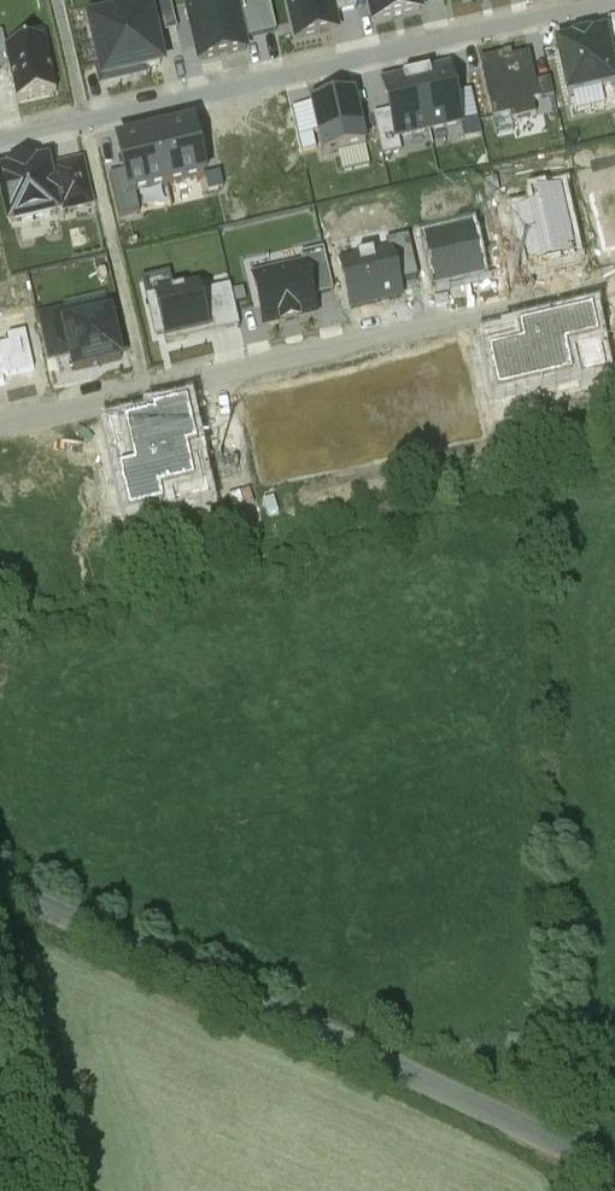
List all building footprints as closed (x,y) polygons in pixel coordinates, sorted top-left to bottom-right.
[(329,0),(288,0),(298,47),(338,38),(329,0)] [(416,0),(368,0),(373,29),(420,20),(416,0)] [(249,59),(236,3),(192,13),(205,69),(249,59)] [(154,16),(93,30),(107,94),(168,81),(154,16)] [(56,102),(44,44),(8,52),(20,109),(56,102)] [(562,54),(573,110),(614,101),(614,54),(613,44),(562,54)] [(454,74),(385,88),(396,145),(466,130),(454,74)] [(366,156),(355,102),(315,110),(326,164),(366,156)] [(197,131),(117,148),(129,203),(208,186),(197,131)] [(4,183),(14,231),(59,222),(49,174),(37,177),(36,172),(15,176),(16,181),(4,183)] [(395,253),(342,265),(354,316),(406,305),(395,253)] [(307,271),(255,283),(266,335),(319,323),(307,271)] [(204,298),(159,308),(168,350),(213,341),(204,298)] [(115,322),(64,333),(76,384),(127,373),(115,322)]
